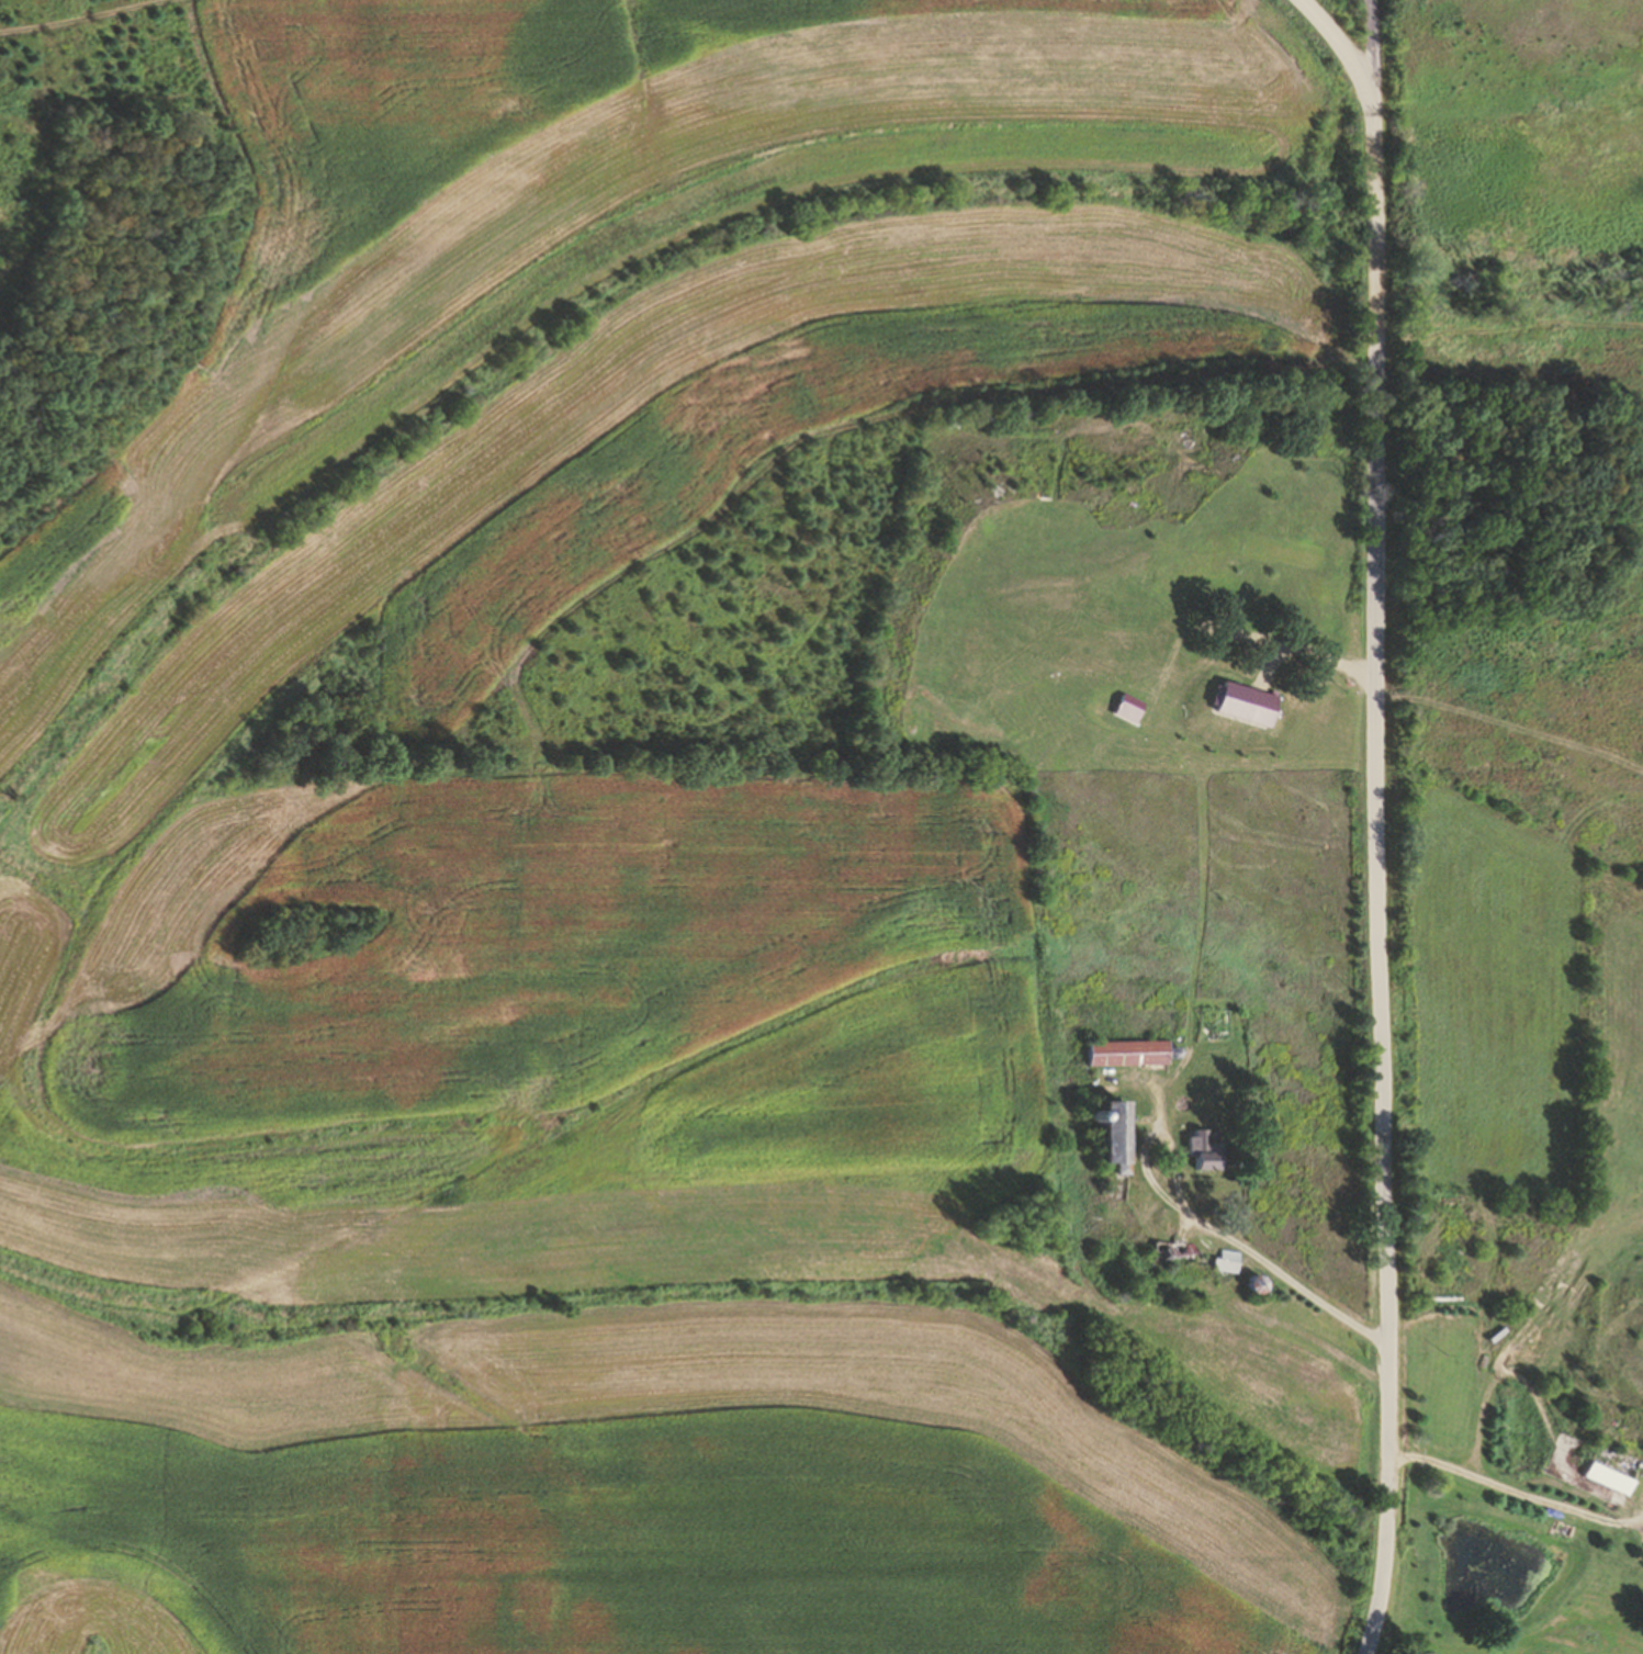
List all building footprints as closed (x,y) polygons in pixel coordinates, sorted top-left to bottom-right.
[(1081,1041),(1081,1067),(1165,1066),(1164,1041),(1081,1041)] [(1089,1164),(1116,1164),(1116,1101),(1089,1101),(1089,1164)] [(1184,1170),(1221,1170),(1221,1143),(1202,1143),(1202,1130),(1184,1130),(1184,1170)] [(1185,1244),(1150,1244),(1150,1262),(1185,1262),(1185,1244)] [(1232,1272),(1233,1253),(1218,1252),(1218,1272),(1232,1272)] [(1639,1459),(1592,1439),(1576,1477),(1624,1497),(1639,1459)]
